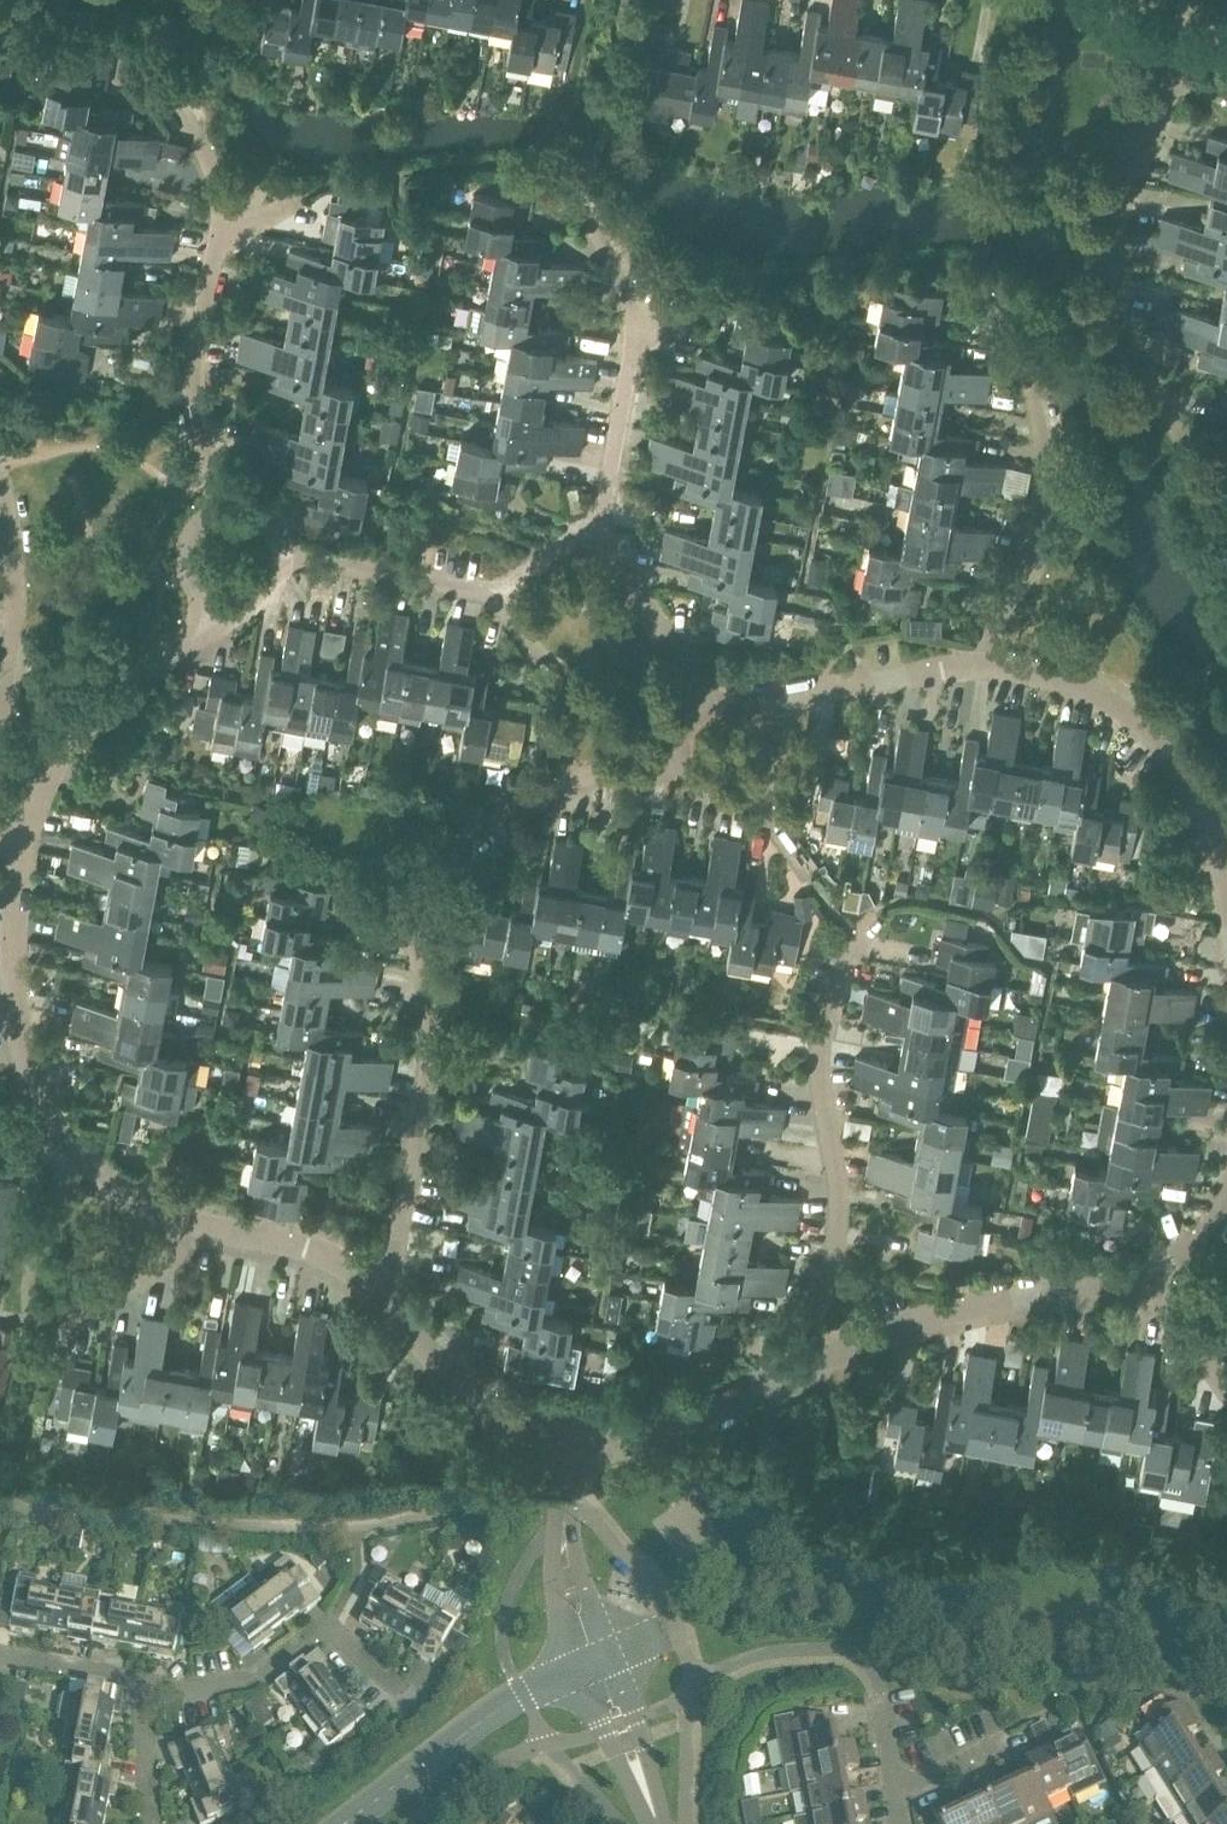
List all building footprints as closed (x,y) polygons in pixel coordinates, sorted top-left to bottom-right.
[(293,6),(283,4),(284,0),(258,0),(254,18),(267,20),(262,44),(285,49),(293,6)] [(304,8),(293,6),(285,49),(307,53),(310,36),(317,0),(305,0),(304,8)] [(310,36),(332,40),(339,0),(317,0),(310,36)] [(332,40),(353,44),(362,0),(339,0),(332,40)] [(353,44),(375,48),(378,34),(384,0),(362,0),(353,44)] [(400,38),(403,21),(407,0),(384,0),(378,34),(400,38)] [(424,26),(427,11),(429,0),(407,0),(403,21),(424,26)] [(452,0),(429,0),(427,11),(449,15),(452,0)] [(474,0),(452,0),(449,15),(470,20),(474,0)] [(470,20),(492,24),(497,0),(474,0),(470,20)] [(511,42),(519,0),(497,0),(492,24),(489,38),(511,42)] [(511,42),(508,59),(530,63),(538,20),(527,18),(530,7),(532,7),(534,0),(519,0),(511,42)] [(726,40),(716,96),(717,97),(738,100),(740,86),(756,1),(752,0),(742,0),(736,29),(739,30),(737,41),(726,40)] [(833,71),(846,0),(832,0),(829,14),(832,14),(829,26),(819,24),(808,82),(830,86),(833,71)] [(863,32),(852,30),(854,19),(857,19),(860,0),(846,0),(833,71),(855,75),(863,32)] [(913,0),(899,0),(894,26),(897,26),(895,38),(884,36),(877,79),(874,93),(896,97),(898,83),(913,0)] [(898,83),(920,87),(924,65),(928,44),(918,42),(920,31),(922,31),(928,0),(913,0),(898,83)] [(756,1),(740,86),(762,90),(770,47),(759,46),(761,34),(764,34),(770,3),(756,1)] [(538,20),(530,63),(553,67),(565,70),(567,61),(576,14),(551,10),(548,22),(538,20)] [(806,98),(808,82),(819,24),(821,13),(807,10),(802,41),(804,42),(802,53),(791,51),(781,108),(803,112),(806,98)] [(709,57),(711,57),(710,65),(709,69),(699,67),(691,109),(714,114),(717,97),(716,96),(726,40),(728,28),(714,25),(709,57)] [(863,32),(855,75),(877,79),(884,36),(863,32)] [(944,35),(930,32),(928,44),(924,65),(920,87),(915,118),(936,122),(944,79),(934,77),(936,66),(938,66),(944,35)] [(648,44),(641,84),(648,85),(644,109),(667,113),(669,105),(691,109),(699,67),(688,65),(691,52),(665,47),(648,44)] [(770,47),(762,90),(759,104),(781,108),(791,51),(770,47)] [(11,79),(13,67),(13,65),(4,63),(0,62),(0,77),(11,79)] [(959,126),(961,118),(974,120),(982,73),(957,68),(955,81),(944,79),(936,122),(959,126)] [(128,128),(131,113),(88,105),(90,97),(47,89),(43,112),(74,118),(74,117),(117,125),(128,128)] [(115,135),(117,125),(74,117),(74,118),(70,139),(155,154),(158,141),(127,135),(126,138),(115,135)] [(1209,135),(1206,149),(1218,151),(1226,153),(1226,138),(1209,135)] [(66,160),(109,168),(111,158),(122,160),(122,163),(153,168),(155,154),(70,139),(66,160)] [(809,142),(806,157),(817,159),(819,144),(809,142)] [(1218,151),(1216,161),(1204,159),(1205,157),(1174,151),(1171,165),(1226,175),(1226,153),(1218,151)] [(62,182),(105,190),(109,168),(66,160),(62,182)] [(1171,165),(1168,179),(1200,185),(1200,182),(1212,184),(1210,195),(1226,198),(1226,175),(1171,165)] [(58,204),(77,207),(132,217),(143,220),(146,206),(115,200),(114,202),(103,200),(105,190),(62,182),(58,204)] [(501,185),(499,198),(475,193),(470,216),(513,224),(515,214),(528,216),(532,191),(501,185)] [(5,194),(3,206),(19,209),(21,195),(6,193),(5,194)] [(1210,195),(1206,217),(1226,221),(1226,198),(1210,195)] [(375,221),(354,217),(356,204),(330,199),(328,212),(323,237),(336,240),(334,250),(376,259),(381,236),(372,234),(375,221)] [(73,229),(85,231),(170,247),(173,233),(142,227),(141,230),(130,228),(132,217),(77,207),(73,229)] [(523,234),(522,237),(511,234),(513,224),(470,216),(466,239),(483,242),(483,241),(540,252),(551,254),(554,240),(523,234)] [(1206,217),(1204,227),(1192,225),(1193,222),(1161,216),(1159,230),(1226,243),(1226,221),(1206,217)] [(1159,230),(1156,244),(1187,250),(1188,248),(1200,250),(1198,260),(1226,266),(1226,243),(1159,230)] [(81,253),(123,261),(125,250),(137,253),(137,255),(168,261),(170,247),(85,231),(81,253)] [(2,238),(0,248),(12,250),(14,240),(2,238)] [(538,262),(540,252),(483,241),(483,242),(479,263),(493,265),(493,266),(578,282),(581,268),(550,262),(549,264),(538,262)] [(341,274),(341,276),(372,282),(376,259),(334,250),(332,261),(320,259),(320,256),(289,250),(287,265),(298,267),(298,266),(341,274)] [(77,274),(119,282),(123,261),(81,253),(77,274)] [(1198,260),(1186,258),(1183,272),(1215,278),(1215,275),(1226,278),(1225,288),(1226,288),(1226,266),(1198,260)] [(251,280),(337,296),(341,276),(341,274),(298,266),(298,267),(296,277),(285,275),(285,272),(254,266),(251,280)] [(578,282),(493,266),(489,287),(531,296),(533,285),(545,287),(545,290),(576,296),(578,282)] [(61,294),(73,296),(77,274),(65,272),(61,294)] [(73,296),(158,312),(161,298),(129,293),(129,295),(117,293),(119,282),(77,274),(73,296)] [(337,296),(251,280),(249,294),(280,300),(280,297),(292,300),(290,310),(333,318),(337,296)] [(886,285),(884,298),(879,321),(922,329),(924,319),(937,321),(942,296),(910,290),(886,285)] [(485,309),(527,317),(531,296),(489,287),(485,309)] [(73,296),(69,318),(111,326),(113,316),(125,318),(124,320),(155,326),(158,312),(73,296)] [(480,332),(501,336),(512,338),(512,337),(554,345),(566,347),(569,333),(537,327),(537,330),(525,327),(527,317),(485,309),(471,307),(467,328),(481,331),(480,332)] [(333,318),(290,310),(286,332),(329,340),(333,318)] [(1221,310),(1219,320),(1207,318),(1208,316),(1176,310),(1174,324),(1226,334),(1226,311),(1221,310)] [(69,318),(38,312),(34,334),(76,342),(78,331),(90,334),(89,336),(120,342),(123,328),(111,326),(69,318)] [(742,357),(785,365),(790,342),(781,340),(784,328),(736,319),(732,344),(744,346),(742,357)] [(932,339),(932,342),(920,340),(922,329),(879,321),(875,343),(906,349),(949,357),(961,359),(963,345),(932,339)] [(1213,353),(1213,354),(1226,356),(1226,334),(1174,324),(1171,338),(1202,343),(1203,341),(1215,343),(1213,353)] [(427,330),(425,342),(438,344),(440,332),(427,330)] [(239,345),(325,362),(329,340),(286,332),(284,342),(272,340),(273,337),(242,332),(239,345)] [(35,371),(82,380),(87,355),(74,352),(76,342),(34,334),(29,357),(38,358),(35,371)] [(497,356),(508,359),(593,375),(596,361),(564,355),(564,357),(552,355),(554,345),(512,337),(512,338),(501,336),(497,356)] [(325,362),(239,345),(236,359),(268,365),(268,363),(280,365),(278,375),(320,384),(321,382),(325,362)] [(947,367),(949,357),(906,349),(902,371),(988,387),(990,373),(959,367),(959,370),(947,367)] [(1213,354),(1213,353),(1201,351),(1198,365),(1226,371),(1226,356),(1213,354)] [(785,365),(742,357),(740,367),(729,365),(729,363),(698,357),(696,371),(707,373),(750,381),(750,382),(781,388),(785,365)] [(503,380),(546,389),(548,378),(560,380),(559,383),(590,389),(593,375),(508,359),(503,380)] [(847,375),(845,382),(847,382),(861,384),(865,385),(867,370),(848,367),(847,375)] [(988,387),(902,371),(898,392),(941,400),(943,390),(954,392),(954,395),(985,401),(988,387)] [(660,387),(746,403),(750,382),(750,381),(707,373),(705,383),(694,381),(694,378),(663,372),(660,387)] [(278,375),(266,373),(263,387),(295,393),(295,391),(307,393),(305,403),(347,411),(352,388),(321,382),(320,384),(278,375)] [(499,402),(542,410),(546,389),(503,380),(499,402)] [(847,382),(843,403),(857,406),(861,384),(847,382)] [(416,386),(413,407),(432,410),(436,390),(416,386)] [(746,403),(660,387),(658,400),(689,406),(689,404),(701,406),(699,416),(742,424),(746,403)] [(941,400),(898,392),(894,414),(937,422),(941,400)] [(495,423),(581,439),(583,426),(552,420),(552,423),(540,420),(542,410),(499,402),(495,423)] [(347,411),(305,403),(301,425),(343,433),(347,411)] [(964,450),(975,452),(978,438),(947,432),(946,435),(934,433),(937,422),(894,414),(890,436),(921,442),(964,450)] [(742,424),(699,416),(695,438),(737,446),(742,424)] [(481,421),(477,441),(477,442),(534,453),(536,443),(547,445),(547,448),(578,454),(581,439),(495,423),(481,421)] [(343,433),(301,425),(299,435),(287,433),(287,431),(256,425),(254,439),(339,455),(343,433)] [(477,441),(460,438),(456,461),(499,469),(501,459),(512,461),(512,464),(543,470),(545,455),(534,453),(477,442),(477,441)] [(737,446),(695,438),(693,448),(681,446),(682,444),(651,438),(648,452),(733,468),(737,446)] [(294,458),(292,468),(292,469),(335,477),(335,475),(339,455),(254,439),(251,452),(282,458),(283,456),(294,458)] [(964,450),(921,442),(917,464),(1002,480),(1005,466),(974,460),(973,463),(962,460),(964,450)] [(834,449),(831,470),(840,471),(843,472),(847,451),(834,449)] [(733,468),(648,452),(645,466),(677,472),(677,469),(689,471),(687,481),(687,482),(729,490),(729,488),(733,468)] [(451,484),(460,486),(457,499),(505,508),(509,482),(497,480),(499,469),(456,461),(451,484)] [(913,485),(955,494),(957,483),(969,485),(968,488),(1000,494),(1002,480),(917,464),(913,485)] [(402,465),(400,479),(413,481),(414,473),(410,467),(402,465)] [(309,486),(310,484),(321,486),(319,496),(362,504),(366,481),(335,475),(335,477),(292,469),(292,468),(281,466),(278,480),(309,486)] [(831,470),(827,491),(836,493),(840,471),(831,470)] [(687,482),(687,481),(675,479),(672,493),(704,499),(704,497),(716,499),(714,509),(756,517),(761,494),(729,488),(729,490),(687,482)] [(955,494),(913,485),(908,507),(951,515),(955,494)] [(362,504),(319,496),(317,507),(304,504),(300,530),(331,536),(333,523),(358,527),(362,504)] [(904,529),(990,545),(992,531),(961,526),(961,528),(949,526),(951,515),(908,507),(904,529)] [(756,517),(714,509),(709,531),(752,539),(756,517)] [(990,545),(904,529),(900,551),(943,559),(945,549),(956,551),(956,553),(987,559),(990,545)] [(752,539),(709,531),(708,541),(696,539),(696,537),(665,531),(663,545),(748,561),(752,539)] [(703,564),(701,574),(744,583),(744,581),(748,561),(663,545),(660,558),(691,564),(692,562),(703,564)] [(954,561),(943,559),(900,551),(884,548),(869,545),(865,567),(908,575),(910,564),(921,567),(921,569),(952,575),(954,561)] [(860,590),(869,591),(866,604),(914,613),(918,588),(906,585),(908,575),(865,567),(860,590)] [(718,592),(719,590),(730,592),(728,602),(771,610),(775,587),(744,581),(744,583),(701,574),(690,572),(687,586),(718,592)] [(771,610),(728,602),(726,613),(713,610),(709,635),(740,641),(742,629),(766,633),(771,610)] [(376,713),(394,614),(380,611),(375,642),(377,643),(375,655),(365,653),(354,709),(355,710),(376,713)] [(398,718),(408,661),(398,659),(400,647),(403,648),(408,616),(394,614),(376,713),(398,718)] [(444,711),(460,626),(446,623),(440,655),(443,655),(441,667),(430,665),(422,707),(444,711)] [(282,670),(272,668),(261,724),(283,729),(301,629),(288,626),(282,657),(284,658),(282,670)] [(444,711),(441,725),(462,729),(463,730),(474,673),(473,673),(463,671),(465,659),(468,660),(474,628),(460,626),(444,711)] [(308,718),(315,676),(305,674),(307,662),(310,663),(315,631),(301,629),(283,729),(305,733),(308,718)] [(326,737),(350,741),(352,727),(355,710),(354,709),(365,653),(367,641),(353,638),(347,670),(350,670),(348,682),(337,680),(326,737)] [(255,697),(244,695),(233,752),(255,757),(261,724),(272,668),(274,656),(260,653),(254,684),(257,685),(255,697)] [(408,661),(398,718),(419,722),(422,707),(430,665),(408,661)] [(490,663),(485,663),(475,661),(473,673),(474,673),(463,730),(462,729),(459,746),(482,751),(490,708),(479,706),(481,699),(483,699),(490,663)] [(236,680),(211,675),(205,706),(218,709),(211,748),(233,752),(244,695),(234,693),(236,680)] [(315,676),(308,718),(305,733),(326,737),(337,680),(315,676)] [(517,763),(519,749),(522,735),(535,737),(537,728),(541,704),(528,702),(503,697),(500,710),(490,708),(482,751),(505,755),(504,761),(517,763)] [(1007,715),(993,712),(987,743),(990,744),(988,756),(977,754),(969,796),(967,809),(989,813),(991,800),(1007,715)] [(160,715),(158,727),(169,729),(171,717),(160,715)] [(1011,760),(1012,753),(1015,753),(1021,717),(1007,715),(991,800),(1013,804),(1021,762),(1011,760)] [(1057,813),(1073,727),(1059,724),(1053,756),(1056,756),(1053,768),(1043,766),(1035,809),(1057,813)] [(895,770),(884,768),(876,811),(898,815),(914,730),(900,727),(894,758),(897,759),(895,770)] [(1078,817),(1087,774),(1076,772),(1078,760),(1081,761),(1087,730),(1073,727),(1057,813),(1078,817)] [(537,728),(535,737),(551,740),(551,737),(552,731),(537,728)] [(920,819),(928,777),(918,775),(920,763),(922,763),(928,732),(914,730),(898,815),(920,819)] [(942,823),(964,828),(967,809),(969,796),(977,754),(980,742),(966,739),(960,771),(962,771),(960,783),(950,781),(942,823)] [(314,753),(307,789),(309,789),(317,791),(318,785),(320,771),(323,755),(314,753)] [(867,785),(869,786),(867,797),(857,796),(849,838),(870,842),(876,811),(884,768),(886,757),(873,754),(867,785)] [(1035,809),(1043,766),(1021,762),(1013,804),(1035,809)] [(1089,762),(1087,774),(1078,817),(1073,848),(1094,852),(1102,809),(1092,807),(1094,796),(1097,796),(1103,765),(1089,762)] [(148,779),(147,783),(146,784),(145,785),(145,786),(144,789),(144,790),(143,792),(143,793),(144,795),(144,796),(144,798),(141,814),(154,817),(152,827),(195,835),(199,812),(191,811),(193,798),(164,792),(166,783),(158,781),(159,777),(150,775),(149,780),(148,779)] [(849,838),(857,796),(846,794),(849,781),(823,776),(817,807),(830,810),(826,834),(849,838)] [(917,834),(939,838),(942,823),(950,781),(928,777),(920,819),(917,834)] [(1117,860),(1130,862),(1141,803),(1115,798),(1113,811),(1102,809),(1094,852),(1117,856),(1117,860)] [(647,912),(663,827),(649,824),(643,855),(646,856),(643,867),(633,865),(625,908),(647,912)] [(160,851),(191,857),(195,835),(152,827),(150,838),(139,836),(139,833),(108,827),(105,841),(117,843),(160,851)] [(663,827),(647,912),(669,916),(677,874),(666,872),(668,860),(671,861),(677,829),(663,827)] [(712,925),(728,839),(715,836),(709,868),(711,868),(709,880),(698,878),(690,921),(712,925)] [(550,882),(540,880),(529,938),(551,942),(554,927),(570,841),(556,839),(550,870),(553,871),(550,882)] [(734,929),(742,886),(732,884),(734,872),(737,873),(742,842),(728,839),(712,925),(734,929)] [(575,931),(583,888),(573,887),(575,875),(578,875),(584,844),(570,841),(554,927),(575,931)] [(160,851),(117,843),(115,854),(103,851),(104,849),(73,843),(70,857),(156,873),(160,851)] [(259,848),(250,846),(247,858),(257,859),(259,848)] [(619,939),(625,908),(633,865),(635,854),(621,851),(615,882),(618,883),(616,895),(605,893),(597,935),(619,939)] [(109,887),(151,895),(156,873),(70,857),(67,871),(99,877),(99,874),(111,876),(109,887)] [(953,886),(950,899),(972,903),(975,889),(976,879),(979,867),(966,865),(964,873),(955,872),(955,875),(953,886)] [(522,897),(525,898),(523,909),(512,907),(504,950),(526,954),(529,938),(540,880),(543,869),(528,866),(522,897)] [(688,935),(690,921),(698,878),(677,874),(669,916),(666,931),(688,935)] [(744,874),(742,886),(734,929),(728,960),(750,964),(758,921),(748,919),(750,908),(752,908),(758,877),(744,874)] [(1019,879),(1002,876),(998,905),(1013,908),(1019,879)] [(1001,883),(978,878),(973,908),(995,912),(1001,883)] [(1021,888),(1020,893),(1029,894),(1030,889),(1031,884),(1022,882),(1021,888)] [(1066,885),(1050,882),(1048,893),(1064,896),(1066,885)] [(296,885),(294,898),(270,893),(265,916),(308,924),(310,913),(323,916),(327,891),(296,885)] [(1066,885),(1064,896),(1078,898),(1080,887),(1066,885)] [(105,909),(147,917),(151,895),(109,887),(105,909)] [(502,962),(504,950),(512,907),(502,905),(504,892),(479,888),(476,900),(468,898),(457,954),(502,962)] [(597,935),(605,893),(583,888),(575,931),(597,935)] [(863,889),(859,910),(875,902),(869,890),(863,889)] [(1186,895),(1184,906),(1195,908),(1197,897),(1186,895)] [(147,917),(105,909),(103,919),(91,917),(92,914),(60,908),(58,922),(143,939),(147,917)] [(1113,923),(1089,918),(1084,941),(1127,949),(1129,939),(1142,941),(1147,916),(1142,915),(1142,910),(1131,908),(1130,913),(1115,910),(1113,923)] [(796,917),(797,915),(771,910),(769,923),(758,921),(750,964),(773,969),(775,960),(788,963),(788,960),(796,917)] [(199,914),(184,911),(181,923),(197,926),(199,914)] [(318,934),(318,936),(306,934),(308,924),(265,916),(261,939),(292,945),(292,943),(335,951),(335,952),(346,954),(349,940),(318,934)] [(143,939),(58,922),(55,936),(86,942),(87,940),(98,942),(96,952),(139,960),(139,959),(143,939)] [(987,959),(989,946),(942,937),(937,963),(950,965),(948,976),(991,984),(995,961),(987,959)] [(1137,959),(1137,962),(1125,960),(1127,949),(1084,941),(1080,963),(1111,969),(1154,977),(1166,979),(1168,965),(1137,959)] [(333,962),(335,952),(335,951),(292,943),(292,945),(288,965),(374,981),(376,967),(345,961),(345,964),(333,962)] [(123,980),(166,988),(171,965),(139,959),(139,960),(96,952),(85,950),(82,964),(113,970),(114,967),(125,970),(123,980)] [(223,973),(226,954),(212,952),(208,971),(223,973)] [(374,981),(288,965),(284,987),(327,995),(329,984),(340,987),(340,989),(371,995),(374,981)] [(1152,987),(1154,977),(1111,969),(1107,991),(1193,1007),(1195,993),(1164,987),(1164,990),(1152,987)] [(901,989),(913,992),(971,1002),(987,1005),(991,984),(948,976),(946,986),(934,984),(935,981),(904,975),(901,989)] [(177,990),(166,988),(123,980),(119,1002),(162,1010),(173,1012),(177,990)] [(327,995),(284,987),(280,1009),(323,1016),(327,995)] [(900,997),(868,991),(866,1006),(967,1024),(971,1002),(913,992),(911,1002),(899,1000),(900,997)] [(1103,1013),(1146,1021),(1148,1010),(1160,1012),(1159,1015),(1190,1021),(1193,1007),(1107,991),(1103,1013)] [(707,1003),(708,995),(699,994),(698,1002),(707,1003)] [(162,1010),(119,1002),(117,1012),(106,1010),(106,1007),(75,1002),(72,1016),(158,1032),(162,1010)] [(961,1046),(963,1046),(967,1024),(866,1006),(863,1019),(894,1025),(895,1023),(907,1025),(905,1035),(961,1046)] [(323,1016),(280,1009),(276,1032),(307,1037),(307,1036),(350,1044),(350,1045),(361,1047),(364,1032),(333,1027),(332,1029),(321,1027),(323,1016)] [(1099,1034),(1142,1042),(1146,1021),(1103,1013),(1099,1034)] [(172,1035),(158,1033),(158,1032),(72,1016),(70,1029),(101,1035),(101,1033),(113,1035),(111,1045),(168,1056),(168,1055),(172,1035)] [(198,1024),(194,1039),(210,1042),(213,1027),(198,1024)] [(704,1026),(702,1037),(678,1032),(674,1057),(716,1065),(718,1055),(731,1057),(736,1032),(704,1026)] [(1046,1032),(1043,1047),(1054,1048),(1056,1034),(1046,1032)] [(1095,1056),(1126,1062),(1169,1070),(1181,1072),(1183,1058),(1152,1052),(1152,1055),(1140,1053),(1142,1042),(1099,1034),(1095,1056)] [(961,1046),(905,1035),(900,1057),(957,1068),(961,1046)] [(303,1058),(389,1074),(391,1060),(360,1054),(360,1057),(348,1054),(350,1045),(350,1044),(307,1036),(307,1037),(303,1058)] [(185,1058),(168,1055),(168,1056),(111,1045),(100,1043),(97,1057),(128,1063),(128,1060),(140,1063),(138,1073),(181,1081),(181,1082),(193,1084),(197,1062),(185,1060),(185,1058)] [(578,1062),(531,1054),(526,1079),(539,1082),(538,1089),(580,1098),(584,1077),(576,1075),(578,1062)] [(854,1071),(953,1089),(957,1068),(900,1057),(899,1067),(887,1065),(887,1063),(856,1057),(854,1071)] [(389,1074),(303,1058),(299,1080),(342,1087),(344,1077),(355,1079),(355,1082),(386,1088),(389,1074)] [(716,1066),(674,1058),(670,1079),(757,1095),(759,1081),(727,1074),(727,1079),(715,1076),(716,1066)] [(1169,1070),(1126,1062),(1122,1084),(1208,1100),(1211,1086),(1179,1080),(1179,1083),(1167,1080),(1169,1070)] [(953,1089),(854,1071),(851,1085),(882,1091),(883,1088),(894,1090),(892,1101),(949,1111),(953,1089)] [(118,1106),(150,1112),(174,1117),(176,1104),(191,1107),(195,1084),(193,1084),(181,1082),(181,1081),(138,1073),(136,1083),(123,1081),(118,1106)] [(342,1087),(299,1080),(295,1101),(338,1109),(342,1087)] [(1208,1100),(1122,1084),(1118,1106),(1161,1114),(1163,1103),(1175,1105),(1174,1108),(1205,1114),(1208,1100)] [(742,1103),(743,1093),(701,1085),(697,1107),(782,1123),(785,1109),(754,1103),(753,1105),(742,1103)] [(538,1089),(536,1103),(524,1100),(524,1098),(493,1092),(491,1106),(576,1123),(580,1098),(538,1089)] [(1035,1090),(1031,1112),(1053,1116),(1057,1095),(1035,1090)] [(966,1114),(949,1111),(892,1101),(881,1098),(878,1112),(909,1118),(910,1116),(921,1118),(919,1128),(962,1136),(966,1114)] [(338,1109),(295,1101),(291,1123),(376,1139),(379,1125),(348,1119),(347,1122),(336,1120),(338,1109)] [(1118,1106),(1104,1103),(1100,1125),(1157,1135),(1161,1114),(1118,1106)] [(641,1119),(657,1122),(660,1108),(643,1104),(641,1119)] [(683,1104),(679,1126),(681,1126),(736,1136),(737,1126),(749,1128),(749,1131),(780,1136),(782,1123),(697,1107),(683,1104)] [(541,1140),(545,1117),(502,1109),(500,1119),(489,1116),(489,1114),(458,1109),(455,1122),(541,1140)] [(1027,1134),(1044,1137),(1049,1138),(1053,1116),(1031,1112),(1027,1134)] [(116,1119),(113,1135),(130,1138),(133,1122),(116,1119)] [(330,1153),(330,1152),(332,1142),(343,1145),(343,1147),(374,1153),(376,1139),(291,1123),(287,1144),(287,1145),(330,1153)] [(540,1140),(455,1123),(453,1137),(484,1142),(485,1139),(496,1142),(494,1157),(536,1166),(540,1140)] [(1096,1147),(1196,1165),(1198,1151),(1167,1146),(1167,1148),(1155,1146),(1157,1135),(1100,1125),(1096,1147)] [(689,1150),(731,1158),(736,1136),(681,1126),(677,1148),(689,1150)] [(962,1136),(919,1128),(915,1150),(958,1158),(962,1136)] [(1044,1137),(1027,1134),(1025,1146),(1041,1149),(1044,1137)] [(252,1161),(295,1169),(297,1158),(308,1161),(308,1163),(339,1169),(341,1154),(330,1152),(330,1153),(287,1145),(287,1144),(256,1138),(252,1161)] [(1092,1169),(1149,1179),(1151,1169),(1162,1171),(1162,1173),(1193,1179),(1196,1165),(1096,1147),(1092,1169)] [(689,1150),(685,1172),(704,1176),(759,1186),(770,1189),(773,1174),(742,1168),(741,1171),(730,1169),(731,1158),(689,1150)] [(958,1158),(915,1150),(913,1160),(902,1158),(902,1156),(871,1150),(869,1164),(954,1180),(958,1158)] [(536,1166),(494,1157),(490,1178),(532,1187),(536,1166)] [(256,1185),(254,1198),(252,1210),(299,1219),(301,1207),(306,1182),(293,1179),(295,1169),(252,1161),(248,1184),(256,1185)] [(909,1183),(907,1194),(950,1202),(954,1180),(869,1164),(866,1178),(897,1183),(898,1181),(909,1183)] [(1160,1181),(1149,1179),(1092,1169),(1075,1165),(1071,1187),(1114,1195),(1116,1185),(1127,1187),(1127,1189),(1158,1195),(1160,1181)] [(529,1204),(532,1187),(490,1178),(488,1185),(477,1182),(478,1180),(447,1174),(444,1186),(529,1204)] [(704,1176),(700,1198),(712,1200),(798,1216),(800,1202),(769,1196),(768,1198),(757,1196),(759,1186),(704,1176)] [(1025,1198),(1028,1179),(1019,1177),(1015,1197),(1025,1198)] [(17,1186),(0,1182),(0,1270),(17,1186)] [(529,1204),(444,1186),(441,1202),(473,1208),(473,1205),(484,1207),(484,1215),(526,1223),(529,1204)] [(1066,1210),(1075,1212),(1072,1225),(1120,1234),(1125,1208),(1112,1206),(1114,1195),(1071,1187),(1066,1210)] [(924,1211),(925,1209),(936,1211),(934,1221),(977,1229),(981,1207),(950,1202),(907,1194),(896,1191),(893,1205),(924,1211)] [(798,1216),(712,1200),(708,1222),(751,1230),(753,1219),(764,1221),(764,1224),(795,1230),(798,1216)] [(1018,1235),(1030,1237),(1034,1216),(1022,1214),(1018,1235)] [(526,1224),(471,1215),(469,1229),(500,1235),(500,1232),(512,1234),(509,1252),(551,1261),(557,1229),(526,1224)] [(977,1229),(934,1221),(932,1232),(919,1229),(915,1255),(946,1260),(948,1248),(973,1252),(977,1229)] [(704,1244),(747,1251),(751,1230),(708,1222),(704,1244)] [(788,1267),(757,1262),(756,1264),(745,1262),(747,1251),(704,1244),(700,1265),(786,1281),(788,1271),(788,1267)] [(551,1261),(509,1252),(505,1273),(547,1283),(551,1261)] [(700,1265),(686,1263),(684,1271),(682,1284),(739,1295),(741,1285),(752,1287),(752,1289),(783,1295),(786,1281),(700,1265)] [(493,1273),(462,1267),(460,1280),(545,1298),(547,1283),(505,1273),(504,1277),(493,1275),(493,1273)] [(545,1298),(460,1281),(457,1295),(489,1301),(489,1298),(500,1300),(499,1309),(542,1317),(545,1298)] [(682,1284),(665,1281),(661,1303),(704,1311),(706,1301),(717,1303),(717,1306),(748,1311),(750,1297),(739,1295),(682,1284)] [(609,1292),(605,1318),(618,1320),(622,1294),(609,1292)] [(248,1305),(234,1303),(226,1345),(220,1343),(219,1343),(208,1400),(229,1404),(248,1305)] [(656,1326),(665,1328),(663,1341),(710,1350),(715,1324),(702,1322),(704,1311),(661,1303),(656,1326)] [(262,1308),(248,1305),(229,1404),(251,1408),(254,1394),(262,1351),(254,1350),(262,1308)] [(541,1317),(498,1310),(487,1308),(484,1323),(516,1328),(516,1326),(527,1328),(526,1338),(569,1346),(573,1323),(541,1317)] [(313,1317),(300,1315),(292,1357),(283,1356),(275,1398),(297,1402),(313,1317)] [(114,1416),(136,1420),(155,1320),(141,1317),(134,1360),(126,1358),(125,1358),(114,1416)] [(327,1320),(313,1317),(297,1402),(319,1406),(327,1363),(326,1363),(319,1362),(327,1320)] [(169,1322),(155,1320),(136,1420),(158,1424),(161,1409),(169,1366),(161,1365),(169,1322)] [(13,1347),(10,1347),(15,1330),(0,1326),(0,1399),(13,1347)] [(207,1329),(199,1372),(191,1371),(183,1413),(180,1427),(202,1431),(208,1400),(219,1343),(220,1343),(222,1332),(220,1332),(207,1329)] [(569,1346),(526,1338),(524,1348),(511,1346),(506,1372),(538,1377),(540,1364),(564,1369),(569,1346)] [(1057,1439),(1059,1427),(1075,1341),(1062,1339),(1054,1382),(1046,1380),(1038,1423),(1036,1435),(1057,1439)] [(1081,1431),(1089,1388),(1082,1386),(1089,1344),(1075,1341),(1059,1427),(1081,1431)] [(106,1387),(97,1385),(90,1428),(111,1432),(114,1416),(125,1358),(126,1358),(129,1347),(127,1347),(114,1344),(106,1387)] [(283,1356),(262,1351),(254,1394),(275,1398),(283,1356)] [(1122,1454),(1125,1439),(1140,1353),(1127,1351),(1119,1393),(1111,1392),(1103,1435),(1100,1449),(1122,1454)] [(313,1438),(335,1442),(344,1399),(336,1397),(343,1355),(329,1352),(328,1352),(326,1363),(327,1363),(319,1406),(313,1438)] [(606,1352),(603,1368),(616,1370),(619,1355),(606,1352)] [(1149,1387),(1154,1356),(1140,1353),(1125,1439),(1146,1443),(1156,1389),(1149,1387)] [(969,1354),(961,1396),(953,1395),(945,1438),(967,1442),(982,1356),(969,1354)] [(988,1446),(996,1403),(989,1402),(996,1359),(982,1356),(967,1442),(988,1446)] [(65,1366),(59,1397),(61,1397),(58,1416),(54,1432),(66,1435),(68,1424),(90,1428),(97,1385),(88,1383),(90,1370),(65,1366)] [(191,1371),(169,1366),(161,1409),(183,1413),(191,1371)] [(1032,1454),(1036,1435),(1038,1423),(1046,1380),(1048,1368),(1034,1366),(1027,1409),(1018,1407),(1010,1450),(1032,1454)] [(955,1384),(941,1381),(933,1423),(925,1422),(917,1465),(939,1469),(945,1438),(953,1395),(955,1384)] [(353,1401),(344,1399),(335,1442),(357,1446),(359,1438),(373,1440),(381,1393),(356,1388),(353,1401)] [(1103,1435),(1111,1392),(1089,1388),(1081,1431),(1103,1435)] [(1170,1391),(1156,1389),(1146,1443),(1138,1489),(1160,1493),(1160,1491),(1163,1478),(1170,1435),(1163,1434),(1170,1391)] [(891,1403),(885,1435),(897,1438),(893,1461),(917,1465),(925,1422),(915,1420),(918,1408),(891,1403)] [(1010,1450),(1018,1407),(996,1403),(988,1446),(1010,1450)] [(1181,1437),(1170,1435),(1163,1478),(1160,1491),(1207,1499),(1213,1465),(1202,1463),(1205,1447),(1215,1449),(1218,1435),(1216,1435),(1218,1423),(1199,1419),(1198,1427),(1183,1424),(1181,1437)] [(859,1494),(874,1497),(879,1468),(864,1465),(859,1494)] [(215,1489),(215,1491),(235,1494),(235,1491),(239,1470),(219,1467),(215,1489)] [(954,1510),(939,1507),(937,1518),(952,1520),(954,1510)] [(80,1554),(83,1535),(71,1533),(68,1551),(80,1554)] [(278,1574),(259,1588),(285,1623),(304,1608),(307,1612),(304,1614),(305,1615),(307,1613),(321,1602),(288,1558),(274,1569),(278,1574)] [(399,1588),(402,1583),(387,1575),(386,1576),(378,1571),(374,1569),(370,1574),(366,1581),(371,1584),(379,1589),(360,1622),(375,1631),(378,1626),(399,1638),(420,1601),(399,1588)] [(10,1630),(27,1634),(28,1628),(52,1633),(61,1590),(36,1586),(37,1580),(20,1577),(10,1630)] [(259,1588),(258,1589),(249,1577),(210,1607),(220,1621),(226,1617),(254,1653),(268,1643),(271,1641),(270,1640),(267,1642),(265,1638),(285,1623),(259,1588)] [(450,1635),(460,1617),(458,1615),(465,1603),(448,1593),(446,1597),(428,1587),(420,1601),(399,1638),(421,1651),(418,1656),(433,1664),(443,1648),(455,1655),(457,1656),(464,1643),(450,1635)] [(92,1646),(102,1592),(87,1590),(85,1595),(61,1590),(52,1633),(77,1637),(76,1643),(92,1646)] [(134,1649),(142,1606),(117,1601),(118,1596),(102,1592),(92,1646),(108,1649),(109,1644),(134,1649)] [(174,1662),(184,1608),(167,1605),(166,1611),(142,1606),(134,1649),(158,1653),(157,1659),(174,1662)] [(275,1686),(285,1700),(290,1696),(305,1715),(339,1689),(324,1670),(327,1667),(328,1667),(318,1653),(275,1686)] [(115,1708),(121,1709),(124,1692),(92,1686),(92,1687),(89,1700),(73,1697),(64,1695),(58,1723),(68,1725),(111,1733),(115,1708)] [(370,1720),(359,1706),(358,1707),(355,1710),(339,1689),(305,1715),(321,1736),(316,1740),(326,1753),(370,1720)] [(1141,1713),(1148,1725),(1151,1730),(1184,1709),(1181,1704),(1169,1712),(1161,1700),(1141,1713)] [(247,1708),(254,1721),(262,1716),(255,1703),(247,1708)] [(1139,1749),(1154,1772),(1190,1749),(1183,1738),(1197,1729),(1184,1709),(1151,1730),(1157,1738),(1139,1749)] [(838,1747),(835,1733),(834,1733),(831,1718),(820,1720),(795,1725),(793,1717),(775,1721),(776,1727),(784,1770),(856,1757),(854,1744),(838,1747)] [(1050,1734),(1045,1724),(1038,1727),(1031,1731),(1035,1741),(1050,1734)] [(1104,1741),(1116,1733),(1111,1724),(1098,1732),(1104,1741)] [(68,1725),(63,1751),(78,1754),(76,1768),(76,1769),(87,1771),(87,1770),(108,1774),(109,1773),(112,1758),(110,1758),(106,1757),(111,1733),(68,1725)] [(168,1750),(175,1766),(180,1764),(190,1786),(230,1770),(220,1747),(225,1745),(219,1729),(168,1750)] [(1040,1750),(1047,1747),(1054,1744),(1050,1734),(1035,1741),(1040,1750)] [(1050,1754),(1069,1792),(1073,1801),(1106,1785),(1088,1746),(1079,1750),(1075,1742),(1050,1754)] [(1160,1799),(1217,1762),(1211,1752),(1197,1761),(1190,1749),(1154,1772),(1146,1777),(1160,1799)] [(1069,1792),(1050,1754),(1027,1765),(1045,1803),(1046,1803),(1069,1792)] [(856,1757),(784,1770),(784,1771),(787,1771),(791,1796),(803,1793),(845,1784),(843,1772),(859,1769),(856,1757)] [(1160,1799),(1156,1801),(1170,1823),(1182,1816),(1218,1793),(1211,1782),(1225,1773),(1217,1762),(1160,1799)] [(1046,1803),(1045,1803),(1027,1765),(1015,1770),(1022,1785),(1010,1791),(1026,1823),(1039,1823),(1053,1817),(1046,1803)] [(117,1792),(120,1775),(109,1773),(108,1774),(87,1770),(87,1771),(76,1769),(76,1768),(66,1766),(63,1779),(69,1780),(64,1807),(106,1816),(111,1791),(115,1792),(117,1792)] [(199,1823),(210,1823),(251,1807),(244,1791),(239,1793),(230,1770),(190,1786),(199,1810),(195,1811),(194,1812),(199,1823)] [(1010,1791),(998,1797),(991,1782),(980,1787),(997,1823),(1026,1823),(1010,1791)] [(23,1783),(13,1788),(17,1798),(28,1793),(23,1783)] [(292,1784),(284,1789),(288,1795),(290,1797),(298,1792),(296,1789),(292,1784)] [(808,1819),(866,1807),(864,1795),(848,1798),(845,1784),(803,1793),(808,1819)] [(968,1823),(997,1823),(980,1787),(968,1793),(975,1807),(963,1813),(968,1823)] [(1182,1816),(1187,1823),(1219,1823),(1226,1819),(1226,1804),(1225,1805),(1218,1793),(1182,1816)] [(932,1810),(938,1823),(968,1823),(963,1813),(951,1819),(944,1804),(932,1810)] [(106,1816),(64,1807),(61,1823),(105,1823),(106,1816)] [(794,1821),(795,1823),(853,1823),(869,1820),(866,1807),(808,1819),(794,1821)] [(505,1814),(497,1823),(509,1823),(513,1819),(505,1814)]
